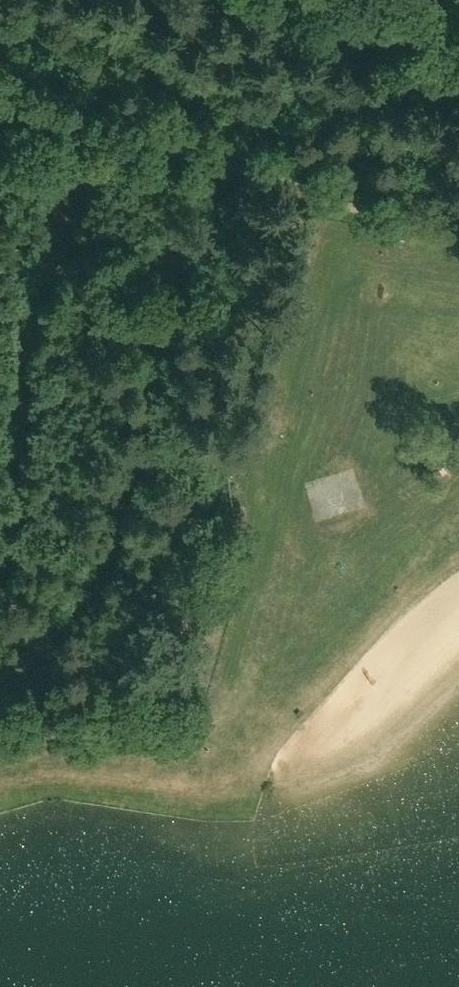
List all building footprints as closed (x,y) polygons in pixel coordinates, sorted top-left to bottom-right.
[(329,486),(334,496),(347,490),(342,480),(329,486)]
